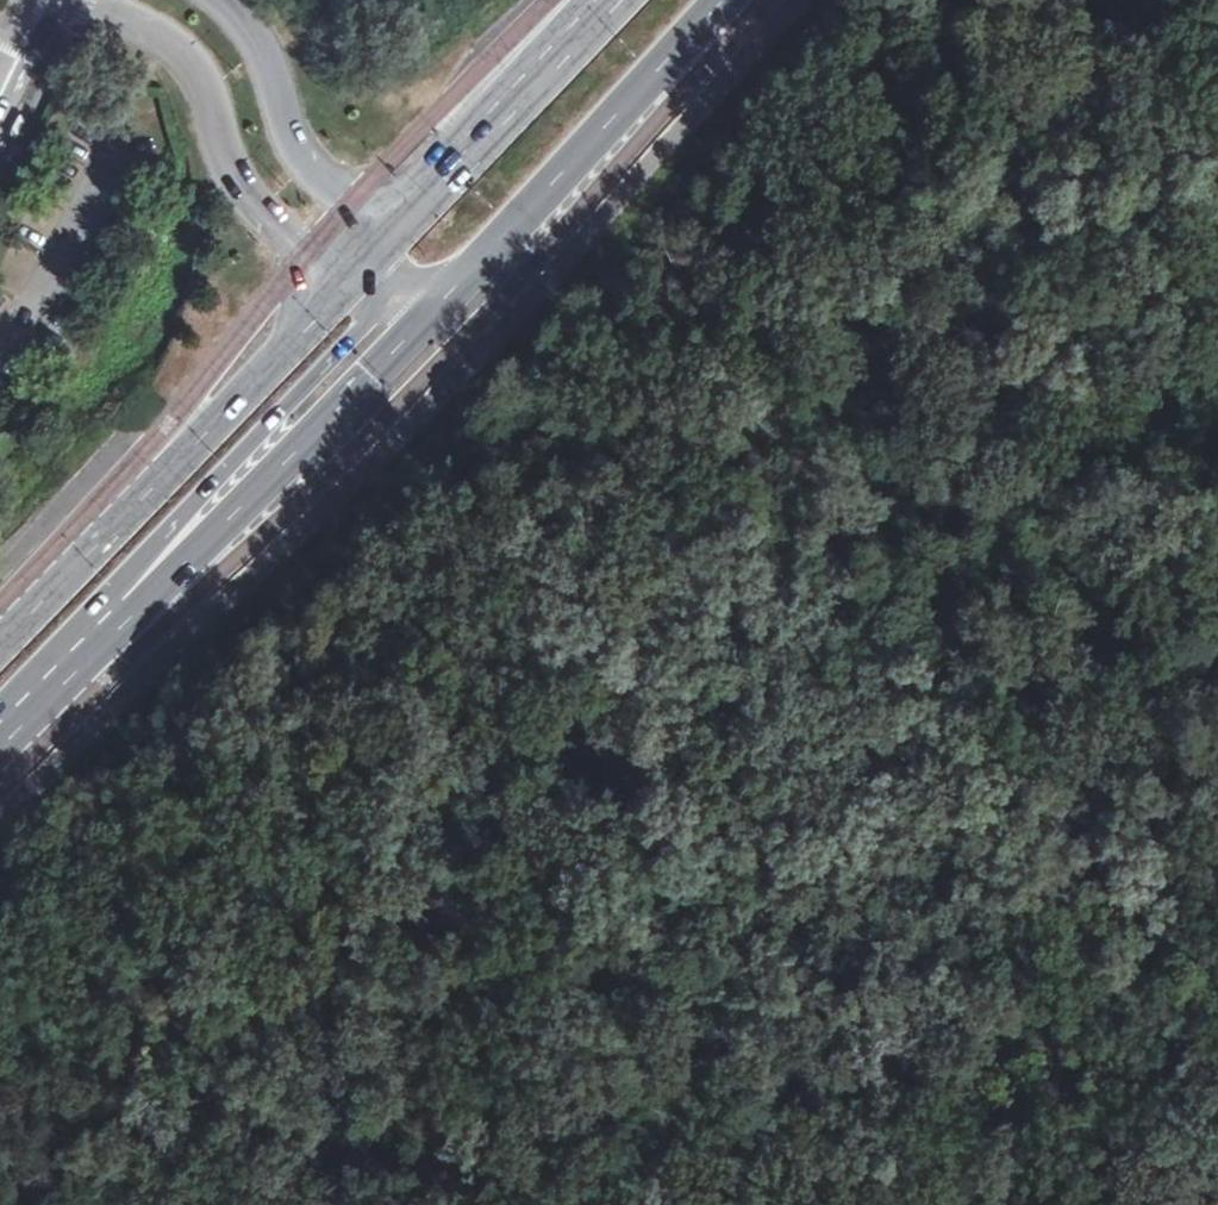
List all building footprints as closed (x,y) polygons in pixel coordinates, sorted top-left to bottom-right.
[(13,133),(19,136),(30,113),(24,110),(13,133)]
